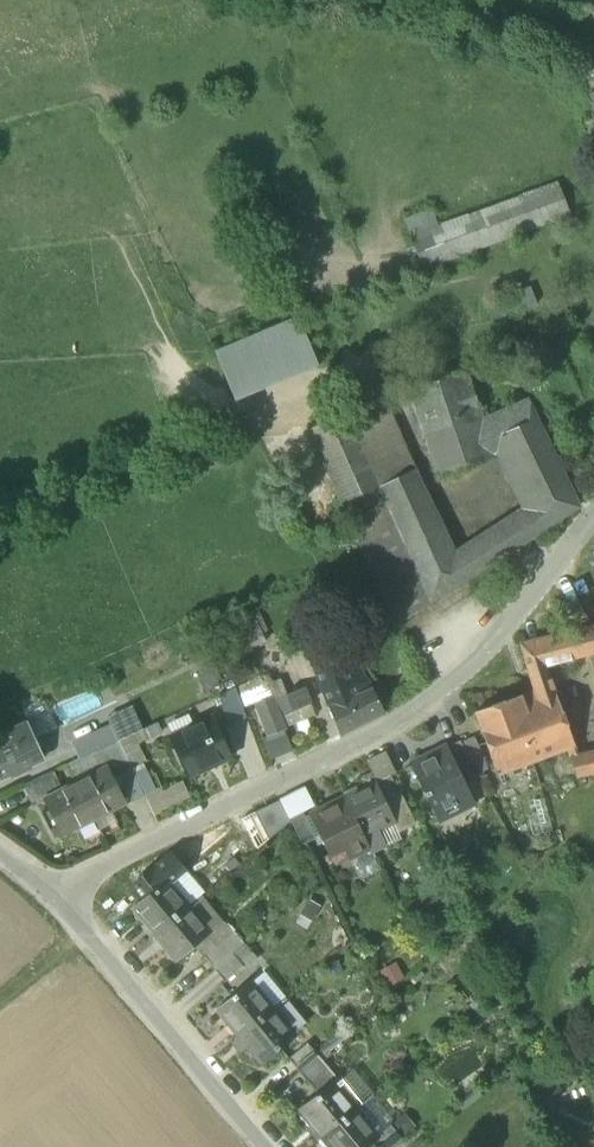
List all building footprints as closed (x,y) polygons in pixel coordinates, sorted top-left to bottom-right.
[(411,236),(423,267),(570,214),(558,183),(438,227),(411,236)] [(405,219),(411,236),(438,227),(432,209),(405,219)] [(491,319),(492,322),(536,304),(530,289),(486,307),(491,319)] [(235,400),(318,365),(298,318),(216,353),(235,400)] [(409,390),(423,428),(461,414),(466,427),(482,419),(465,370),(409,390)] [(344,395),(350,410),(384,399),(376,381),(344,395)] [(350,410),(348,412),(372,467),(405,452),(413,470),(415,469),(384,399),(350,410)] [(523,512),(518,515),(533,537),(579,507),(536,418),(527,400),(482,419),(466,427),(461,414),(423,428),(441,477),(497,458),(508,454),(533,505),(523,512)] [(397,624),(431,602),(380,486),(372,467),(348,412),(310,428),(397,624)] [(372,467),(380,486),(413,470),(405,452),(372,467)] [(497,458),(523,512),(533,505),(508,454),(497,458)] [(455,556),(413,470),(380,486),(431,602),(466,579),(511,550),(497,528),(455,556)] [(511,550),(533,537),(518,515),(497,528),(511,550)] [(265,642),(252,614),(235,622),(248,650),(265,642)] [(575,658),(591,654),(586,628),(569,632),(575,658)] [(544,665),(575,658),(569,632),(521,644),(525,658),(528,669),(544,665)] [(309,658),(329,707),(358,695),(356,689),(360,687),(358,683),(364,679),(356,662),(339,669),(330,649),(309,658)] [(215,661),(196,670),(207,694),(226,685),(215,661)] [(536,692),(538,699),(554,693),(544,665),(528,669),(529,675),(536,692)] [(278,680),(284,696),(303,688),(297,673),(278,680)] [(264,675),(235,687),(243,708),(255,703),(253,699),(270,693),(267,685),(264,675)] [(365,678),(364,679),(358,683),(360,687),(356,689),(358,695),(329,707),(340,734),(384,712),(365,678)] [(284,696),(278,680),(267,685),(270,693),(273,700),(284,696)] [(219,695),(230,722),(246,716),(243,708),(235,687),(219,695)] [(284,696),(288,705),(291,711),(310,703),(303,688),(284,696)] [(531,721),(545,716),(538,699),(536,692),(523,697),(531,721)] [(255,703),(265,730),(282,724),(279,716),(273,700),(270,693),(253,699),(255,703)] [(562,714),(554,693),(538,699),(545,716),(546,720),(562,714)] [(284,696),(273,700),(279,716),(286,713),(283,706),(288,705),(284,696)] [(498,777),(532,765),(518,726),(531,721),(523,697),(476,714),(498,777)] [(29,723),(36,739),(57,729),(43,699),(22,709),(29,723)] [(286,713),(279,716),(282,724),(284,728),(296,724),(308,719),(315,716),(310,703),(291,711),(286,713)] [(107,717),(112,728),(117,741),(133,733),(144,729),(133,705),(107,717)] [(574,750),(562,714),(546,720),(545,716),(531,721),(518,726),(532,765),(568,752),(574,750)] [(168,724),(173,736),(194,727),(189,715),(168,724)] [(171,737),(189,775),(211,765),(210,763),(229,755),(212,718),(194,727),(173,736),(171,737)] [(313,739),(308,719),(296,724),(300,742),(313,739)] [(45,757),(36,739),(29,723),(0,736),(0,778),(45,757)] [(158,723),(144,729),(133,733),(138,744),(163,733),(158,723)] [(282,724),(265,730),(267,736),(261,738),(269,760),(292,751),(284,728),(282,724)] [(79,758),(91,753),(117,741),(112,728),(73,745),(79,758)] [(117,741),(144,795),(160,788),(138,744),(133,733),(117,741)] [(473,766),(475,765),(484,761),(486,760),(474,736),(461,742),(473,766)] [(144,795),(117,741),(91,753),(100,770),(108,766),(126,802),(127,804),(144,795)] [(448,748),(461,775),(474,768),(461,742),(448,748)] [(411,766),(439,821),(475,804),(461,775),(448,748),(411,766)] [(575,777),(593,773),(589,754),(577,757),(574,750),(568,752),(569,759),(575,777)] [(367,762),(377,783),(390,777),(399,773),(388,752),(367,762)] [(66,764),(75,782),(100,770),(91,753),(79,758),(66,764)] [(488,769),(484,761),(475,765),(479,774),(488,769)] [(100,770),(75,782),(94,819),(112,810),(126,802),(108,766),(100,770)] [(22,785),(32,806),(44,800),(43,799),(63,789),(53,771),(22,785)] [(377,783),(388,805),(401,799),(390,777),(377,783)] [(61,835),(94,819),(75,782),(63,789),(43,799),(44,800),(49,810),(42,813),(50,828),(56,825),(61,835)] [(162,792),(160,788),(144,795),(154,815),(191,797),(183,782),(162,792)] [(346,799),(346,800),(364,837),(395,822),(396,822),(388,805),(377,783),(346,799)] [(281,801),(289,819),(302,812),(314,806),(304,785),(279,798),(281,801)] [(552,831),(544,798),(534,801),(537,813),(527,815),(533,836),(552,831)] [(414,825),(401,799),(388,805),(396,822),(395,822),(400,832),(414,825)] [(370,848),(364,837),(346,800),(331,808),(329,805),(311,814),(332,856),(345,849),(350,858),(370,848)] [(255,813),(268,840),(291,821),(281,801),(255,813)] [(112,810),(94,819),(100,830),(118,821),(112,810)] [(289,819),(302,845),(315,838),(302,812),(289,819)] [(395,822),(364,837),(370,848),(371,850),(402,835),(400,832),(395,822)] [(371,850),(370,848),(350,858),(361,880),(380,870),(371,850)] [(345,849),(332,856),(336,865),(350,858),(345,849)] [(135,888),(145,899),(167,881),(170,884),(186,871),(174,856),(135,888)] [(170,884),(188,906),(204,893),(186,871),(170,884)] [(188,906),(170,884),(167,881),(145,899),(134,909),(154,934),(188,906)] [(234,930),(204,893),(188,906),(212,935),(196,949),(203,957),(221,941),(234,930)] [(309,900),(300,915),(312,921),(321,906),(309,900)] [(212,935),(188,906),(154,934),(179,963),(196,949),(212,935)] [(221,941),(232,954),(246,944),(234,930),(221,941)] [(203,957),(214,969),(232,954),(221,941),(203,957)] [(256,955),(246,944),(232,954),(242,966),(256,955)] [(242,966),(232,954),(214,969),(225,981),(242,966)] [(339,961),(323,967),(327,979),(343,973),(339,961)] [(396,962),(379,971),(388,987),(405,978),(396,962)] [(265,972),(251,983),(272,1007),(281,1000),(285,997),(265,972)] [(217,1011),(238,1035),(272,1007),(251,983),(217,1011)] [(303,1026),(281,1000),(272,1007),(294,1034),(303,1026)] [(294,1034),(272,1007),(238,1035),(262,1065),(296,1037),(294,1034)] [(289,1058),(299,1070),(318,1054),(308,1042),(289,1058)] [(328,1067),(318,1054),(299,1070),(308,1082),(328,1067)] [(338,1080),(328,1067),(308,1082),(318,1095),(333,1082),(335,1083),(338,1080)] [(338,1080),(335,1083),(356,1108),(372,1095),(374,1094),(353,1068),(338,1080)] [(299,1109),(322,1136),(356,1108),(335,1083),(333,1082),(318,1095),(299,1109)] [(356,1108),(322,1136),(331,1146),(364,1146),(378,1136),(378,1135),(390,1125),(392,1119),(372,1095),(356,1108)] [(405,1113),(390,1125),(400,1138),(415,1126),(405,1113)] [(400,1138),(390,1125),(378,1135),(378,1136),(364,1146),(389,1146),(400,1138)]
